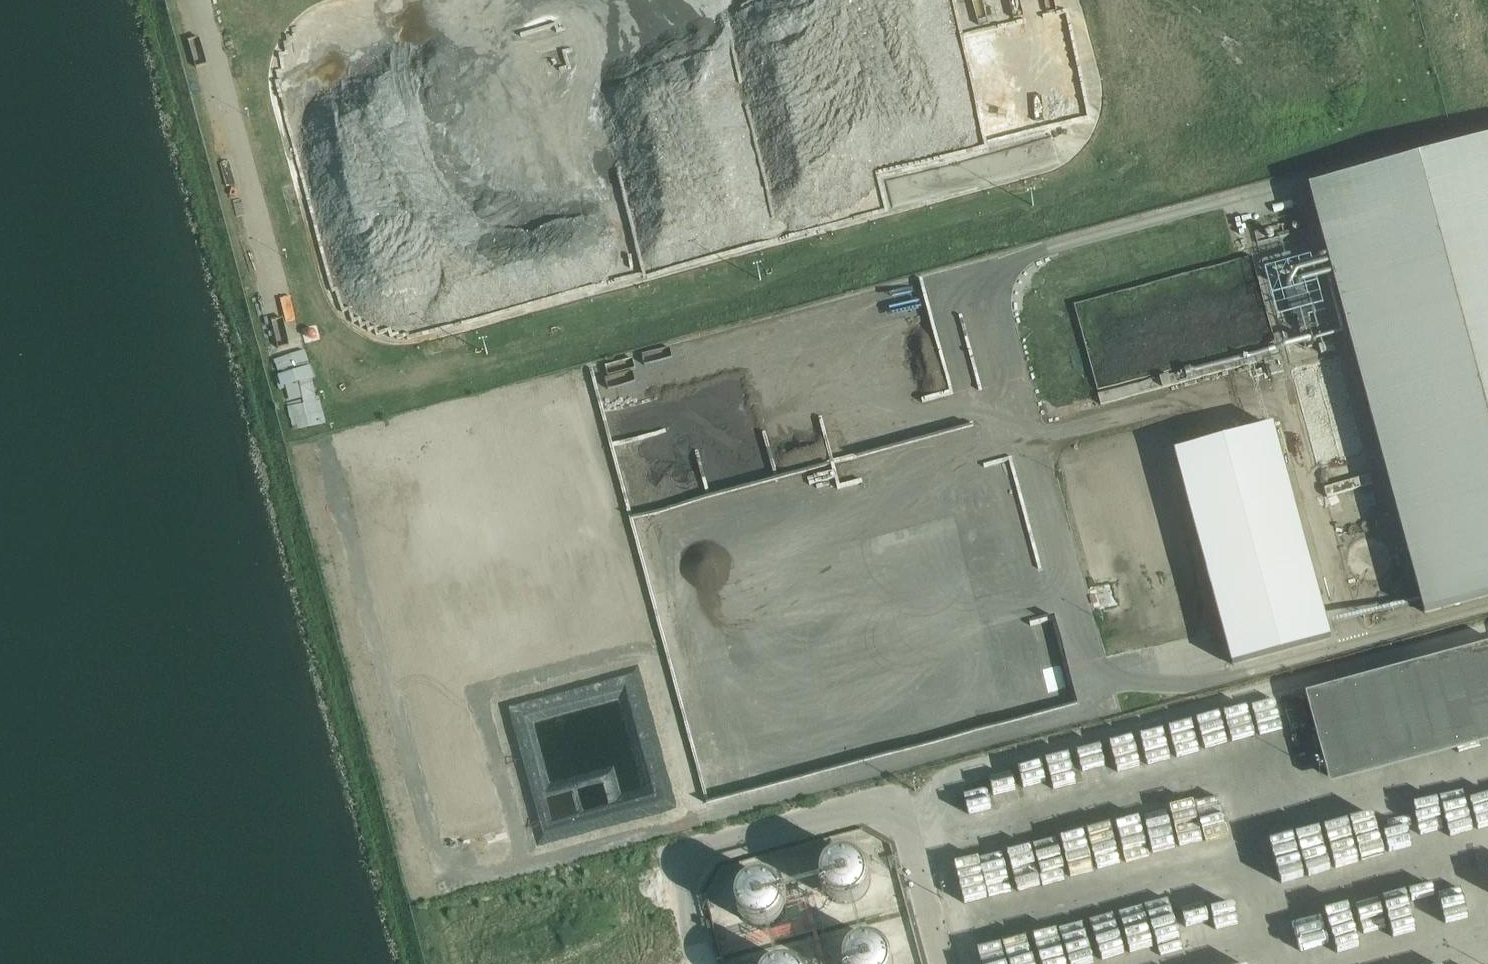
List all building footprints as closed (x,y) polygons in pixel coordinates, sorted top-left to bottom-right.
[(1090,0),(967,0),(1023,22),(1044,20),(1056,32),(1057,39),(1074,37),(1073,31),(1087,30),(1095,108),(1084,119),(1092,122),(1096,114),(1102,120),(1090,0)] [(1310,188),(1426,609),(1487,592),(1487,140),(1310,188)] [(331,382),(315,321),(282,329),(298,390),(331,382)] [(1311,321),(1296,325),(1300,339),(1315,335),(1311,321)] [(331,386),(304,391),(310,423),(337,418),(331,386)] [(1233,664),(1331,638),(1273,425),(1175,452),(1233,664)] [(1349,549),(1348,557),(1349,566),(1354,573),(1362,578),(1370,580),(1379,578),(1386,573),(1391,566),(1392,557),(1391,549),(1386,542),(1379,537),(1370,535),(1362,537),(1354,541),(1349,549)] [(837,903),(845,904),(854,903),(861,899),(866,892),(869,885),(869,876),(866,868),(861,862),(854,858),(845,856),(837,858),(830,862),(825,868),(822,876),(822,885),(825,892),(830,899),(837,903)] [(739,912),(743,919),(749,924),(757,927),(765,927),(773,924),(780,919),(784,912),(785,904),(784,895),(780,888),(773,883),(765,880),(757,880),(749,883),(743,888),(739,895),(737,904),(739,912)] [(892,958),(888,950),(882,945),(874,942),(865,941),(858,944),(851,949),(846,956),(845,963),(892,963),(892,958)]
